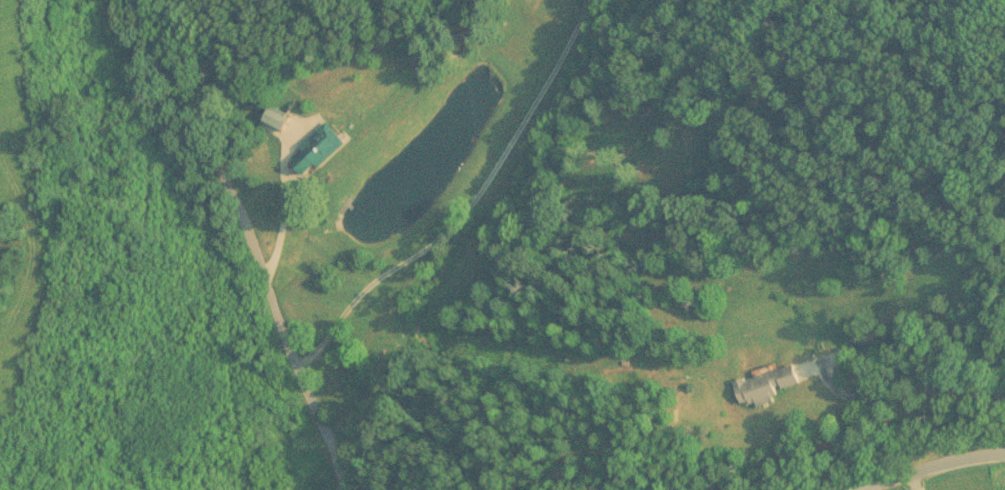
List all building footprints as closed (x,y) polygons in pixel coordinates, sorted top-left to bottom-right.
[(318,170),(344,144),(323,123),(286,160),(303,177),(314,166),(318,170)] [(799,387),(791,366),(732,386),(739,408),(799,387)]
